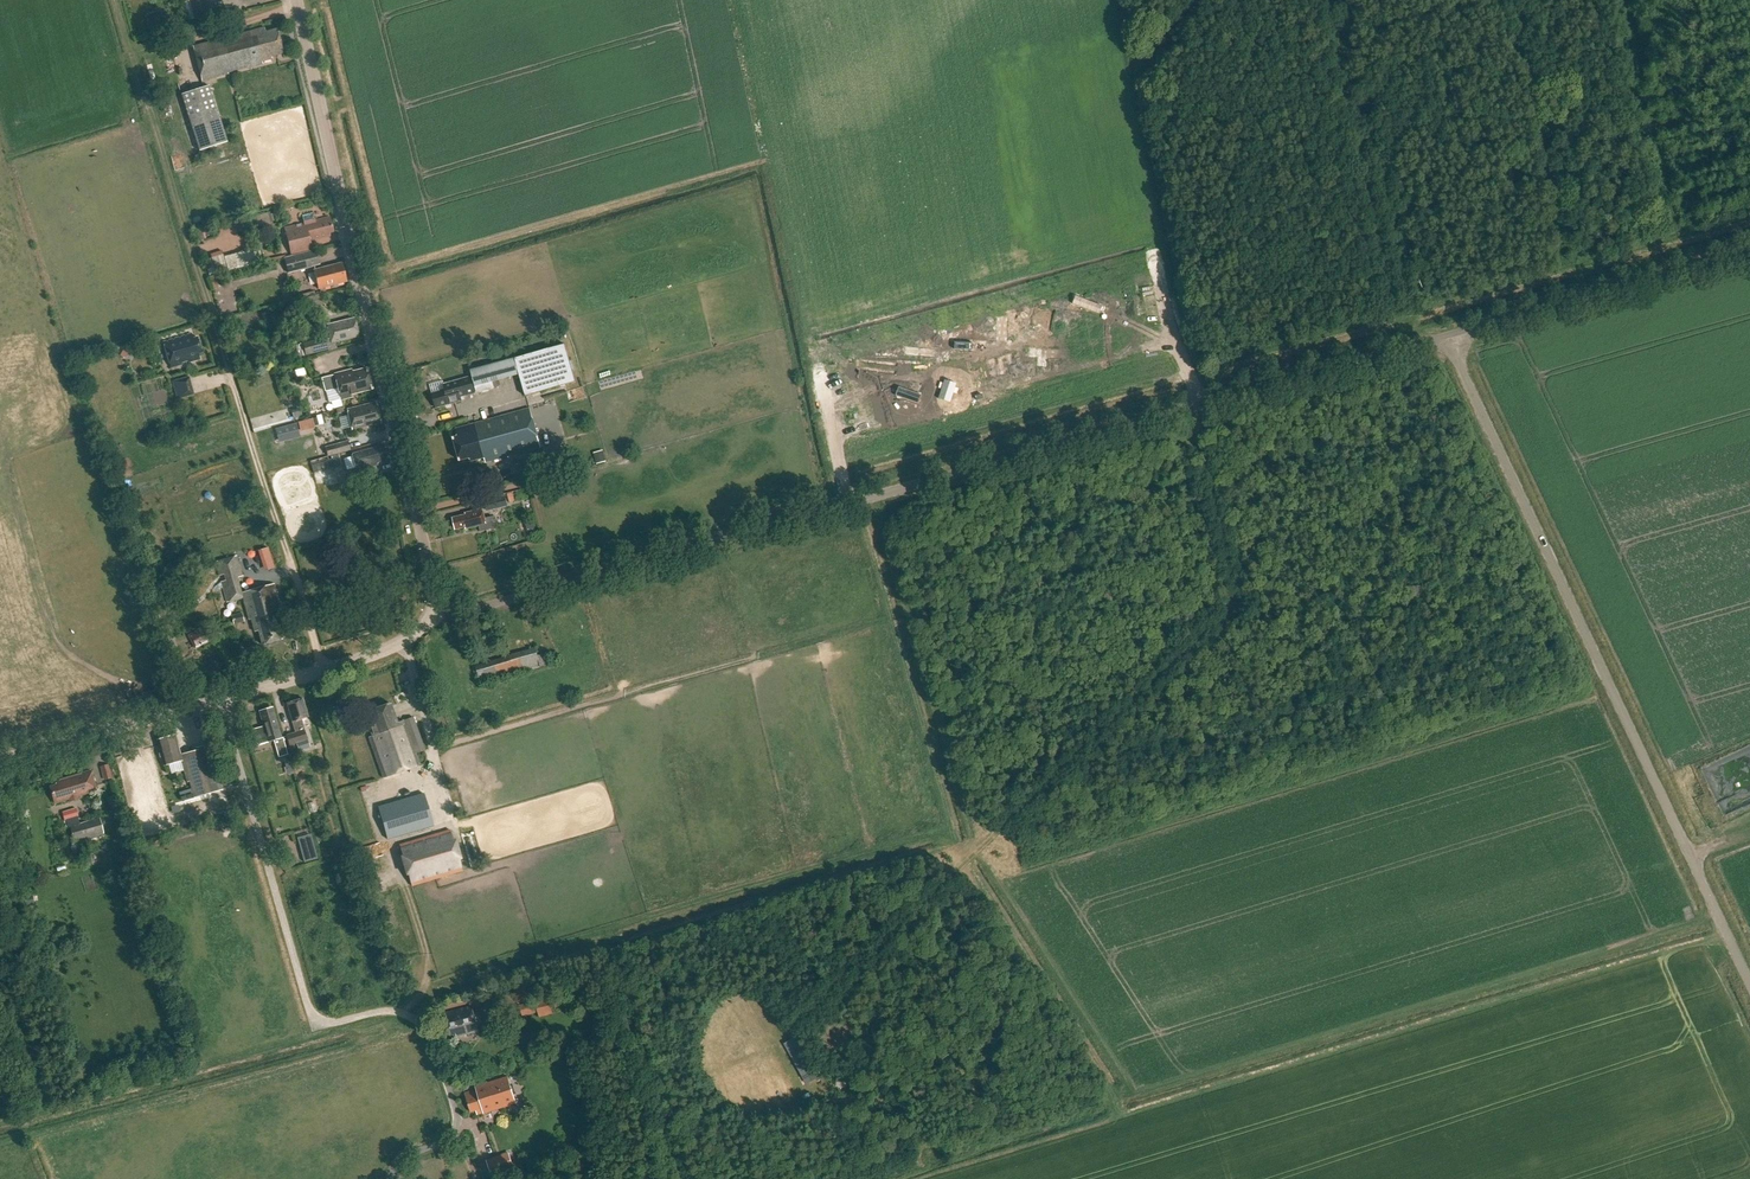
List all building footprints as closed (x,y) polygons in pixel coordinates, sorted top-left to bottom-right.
[(188,7),(191,19),(194,18),(195,20),(212,16),(208,0),(190,0),(191,7),(188,7)] [(266,33),(265,28),(193,47),(202,81),(228,75),(228,74),(263,64),(262,62),(272,59),(271,57),(283,54),(277,30),(266,33)] [(200,152),(227,144),(210,87),(182,96),(200,152)] [(315,221),(313,213),(302,216),(304,224),(285,228),(292,255),(312,250),(310,241),(330,236),(329,233),(333,232),(330,221),(327,222),(326,218),(315,221)] [(269,214),(254,217),(257,231),(272,228),(269,214)] [(207,259),(211,275),(263,261),(259,246),(223,256),(223,255),(207,259)] [(316,250),(284,258),(288,274),(320,266),(316,250)] [(346,282),(341,263),(314,271),(319,289),(346,282)] [(1100,303),(1098,295),(1071,301),(1072,309),(1092,304),(1094,312),(1102,311),(1100,303)] [(1052,322),(1048,305),(1032,309),(1035,325),(1052,322)] [(992,337),(1000,338),(1002,319),(994,318),(992,337)] [(359,337),(355,319),(327,325),(331,344),(359,337)] [(193,339),(191,334),(163,343),(171,368),(183,364),(182,362),(188,360),(189,363),(200,359),(198,354),(202,353),(197,338),(193,339)] [(303,343),(307,356),(328,351),(325,338),(303,343)] [(931,355),(934,349),(912,341),(910,348),(931,355)] [(526,397),(543,391),(571,384),(568,375),(564,376),(563,372),(572,370),(564,342),(555,345),(556,347),(471,371),(477,392),(477,393),(494,388),(492,382),(519,374),(526,397)] [(1050,354),(1050,347),(1027,347),(1027,355),(1036,355),(1036,362),(1043,362),(1043,355),(1050,354)] [(1011,362),(1009,354),(986,361),(988,369),(997,366),(999,374),(1006,372),(1004,364),(1011,362)] [(325,392),(338,388),(341,400),(351,397),(351,395),(372,390),(367,369),(353,372),(352,370),(322,378),(325,392)] [(172,381),(177,399),(194,394),(189,377),(172,381)] [(475,393),(471,377),(444,385),(445,390),(432,394),(436,408),(462,401),(460,398),(475,393)] [(948,385),(949,380),(936,379),(936,384),(933,384),(933,389),(935,389),(935,399),(947,400),(948,390),(952,391),(952,385),(948,385)] [(921,400),(923,391),(900,386),(898,395),(921,400)] [(348,411),(353,430),(381,423),(376,404),(348,411)] [(541,448),(530,409),(456,429),(458,437),(453,439),(460,461),(470,459),(471,462),(484,458),(486,463),(541,448)] [(298,422),(301,432),(315,428),(312,418),(298,422)] [(299,431),(297,423),(275,429),(277,436),(299,431)] [(348,441),(325,447),(327,456),(351,450),(348,441)] [(388,460),(384,446),(352,455),(357,471),(378,465),(377,463),(388,460)] [(338,454),(311,461),(312,465),(314,472),(341,465),(339,456),(338,454)] [(540,457),(528,460),(531,469),(542,467),(540,457)] [(487,512),(508,507),(505,495),(484,500),(487,512)] [(469,529),(479,526),(480,532),(496,528),(493,516),(485,518),(483,509),(465,514),(466,516),(453,519),(456,529),(468,526),(469,529)] [(537,527),(530,528),(532,537),(538,535),(537,527)] [(243,577),(235,557),(215,563),(219,577),(222,576),(224,583),(220,584),(226,604),(242,599),(248,621),(250,620),(255,632),(258,632),(261,645),(282,640),(280,633),(283,633),(280,624),(285,623),(275,586),(242,594),(238,578),(243,577)] [(242,614),(231,617),(233,626),(244,623),(242,614)] [(194,649),(201,645),(195,633),(188,636),(194,649)] [(475,665),(481,684),(540,667),(539,666),(550,663),(547,652),(537,655),(535,648),(475,665)] [(290,747),(291,752),(298,750),(298,751),(309,747),(305,730),(302,719),(308,717),(303,699),(287,703),(292,722),(295,733),(286,736),(290,747)] [(369,737),(383,778),(420,765),(420,764),(419,765),(416,754),(425,751),(413,717),(397,723),(390,704),(367,712),(372,725),(369,726),(372,736),(369,737)] [(271,708),(261,711),(264,723),(263,724),(264,726),(253,730),(258,745),(268,742),(268,743),(274,741),(279,758),(288,755),(283,738),(281,738),(275,717),(274,718),(271,708)] [(189,782),(194,798),(223,790),(211,746),(180,755),(175,736),(157,741),(164,766),(178,762),(178,765),(182,764),(187,782),(189,782)] [(104,779),(112,777),(109,765),(101,767),(104,779)] [(50,787),(55,803),(97,791),(91,771),(56,782),(57,785),(50,787)] [(378,808),(387,839),(433,826),(424,794),(378,808)] [(77,806),(62,810),(65,820),(68,820),(70,826),(74,841),(105,833),(101,817),(79,824),(77,817),(79,816),(77,806)] [(462,871),(450,830),(400,845),(412,886),(462,871)] [(304,861),(318,856),(310,831),(295,836),(304,861)] [(528,986),(514,989),(518,1003),(531,1000),(528,986)] [(538,1012),(539,1017),(553,1014),(549,998),(519,1005),(522,1016),(538,1012)] [(445,1013),(446,1017),(444,1018),(450,1039),(478,1032),(476,1024),(494,1019),(490,1007),(477,1011),(478,1013),(473,1014),(471,1006),(445,1013)] [(508,1077),(475,1087),(476,1090),(465,1094),(471,1112),(476,1111),(477,1115),(483,1113),(484,1114),(516,1103),(508,1077)] [(501,1164),(499,1157),(487,1161),(491,1175),(514,1167),(511,1160),(501,1164)]
